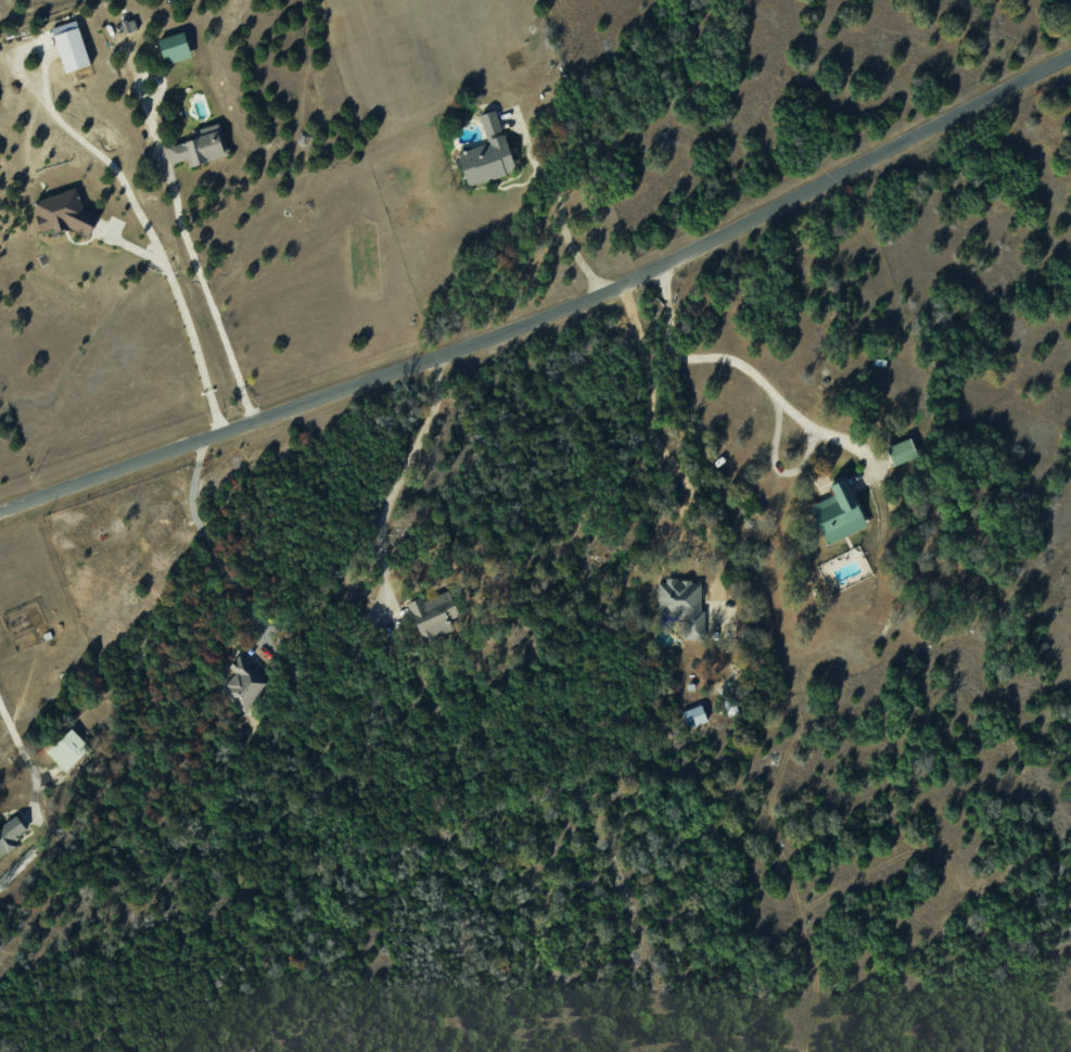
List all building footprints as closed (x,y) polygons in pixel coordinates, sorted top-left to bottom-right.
[(91,64),(76,19),(51,27),(66,72),(91,64)] [(192,56),(184,31),(158,39),(166,64),(192,56)] [(480,114),(488,143),(458,152),(467,185),(515,172),(497,110),(480,114)] [(192,130),(195,138),(167,146),(172,163),(187,159),(189,166),(229,155),(220,122),(192,130)] [(42,231),(54,228),(56,236),(94,225),(91,211),(85,213),(77,187),(33,200),(42,231)] [(887,445),(892,464),(917,458),(912,438),(887,445)] [(867,526),(846,478),(829,485),(833,495),(810,505),(827,544),(867,526)] [(659,579),(658,615),(680,615),(679,639),(705,639),(705,609),(701,608),(702,580),(659,579)] [(407,603),(424,642),(454,629),(450,619),(460,615),(448,589),(424,600),(422,596),(407,603)] [(271,678),(238,656),(229,668),(235,671),(220,693),(247,712),(271,678)] [(708,720),(702,704),(682,712),(688,728),(708,720)] [(47,751),(65,770),(90,748),(73,728),(47,751)] [(18,846),(13,838),(27,830),(17,815),(0,826),(0,857),(18,846)]
